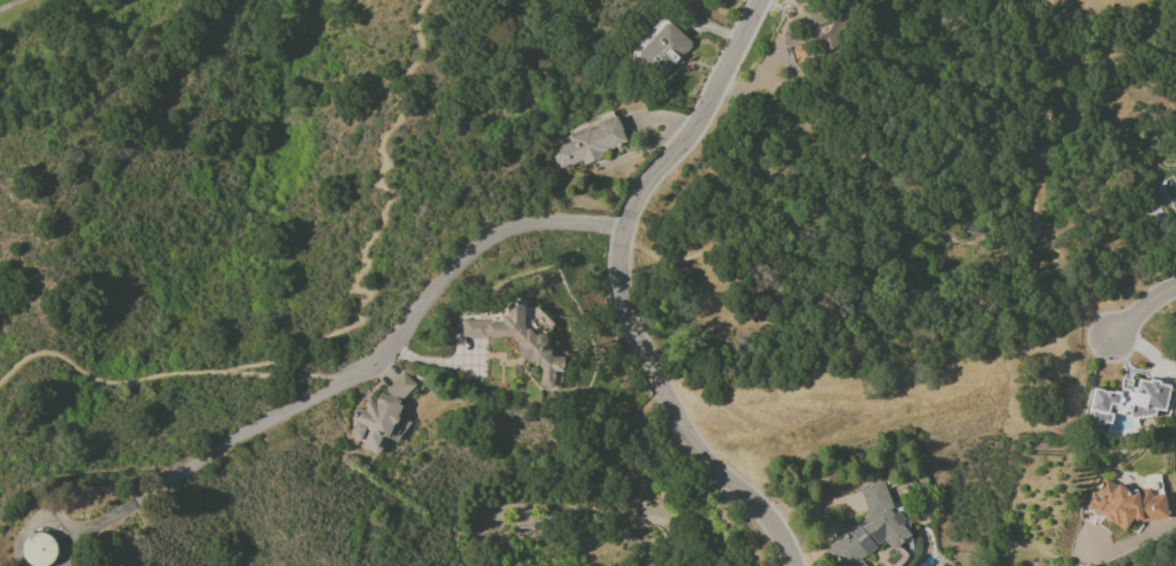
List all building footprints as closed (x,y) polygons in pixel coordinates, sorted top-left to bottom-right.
[(784,34),(785,65),(806,65),(806,50),(836,49),(836,13),(802,14),(802,34),(784,34)] [(661,78),(693,45),(668,21),(636,55),(661,78)] [(627,142),(617,119),(549,147),(558,170),(581,161),(583,165),(604,156),(602,152),(627,142)] [(503,322),(461,320),(460,338),(519,340),(518,361),(541,362),(540,386),(562,387),(563,352),(544,352),(545,333),(523,332),(524,304),(504,303),(503,322)] [(1093,388),(1086,422),(1109,426),(1112,412),(1153,420),(1155,410),(1164,411),(1169,386),(1138,380),(1136,390),(1121,387),(1120,394),(1093,388)] [(863,563),(861,559),(884,540),(893,550),(911,535),(901,524),(905,520),(890,502),(882,478),(858,487),(867,515),(836,540),(826,549),(836,561),(832,564),(834,565),(865,565),(863,563)] [(1167,520),(1165,494),(1149,495),(1148,485),(1100,489),(1100,490),(1086,491),(1088,516),(1103,515),(1104,524),(1167,520)] [(41,535),(31,534),(20,540),(17,552),(21,562),(30,565),(37,565),(44,564),(50,554),(50,545),(41,535)]
